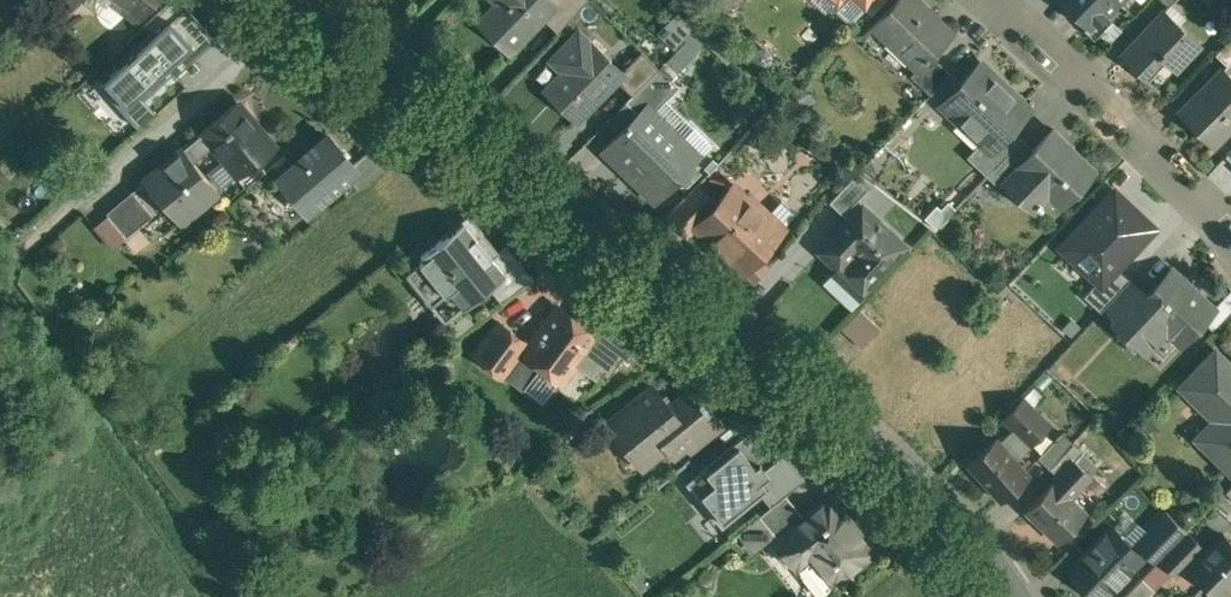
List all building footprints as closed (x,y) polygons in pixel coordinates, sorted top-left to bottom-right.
[(47,7),(61,21),(83,0),(55,0),(47,7)] [(125,1),(121,6),(138,19),(153,0),(123,0),(125,1)] [(479,21),(511,51),(558,2),(555,0),(499,0),(479,21)] [(549,19),(559,29),(587,0),(567,0),(549,19)] [(923,0),(894,0),(864,32),(865,33),(874,23),(894,43),(901,35),(913,46),(906,54),(917,65),(919,66),(932,52),(954,29),(923,0)] [(1093,27),(1119,0),(1065,0),(1093,27)] [(1171,2),(1166,8),(1167,9),(1175,0),(1168,0),(1171,2)] [(1167,9),(1166,8),(1123,54),(1170,98),(1171,97),(1145,72),(1162,54),(1177,69),(1202,42),(1167,9)] [(705,18),(688,35),(696,43),(713,26),(705,18)] [(671,69),(691,47),(661,20),(653,30),(672,47),(660,60),(671,69)] [(170,26),(152,42),(141,29),(92,73),(108,90),(121,78),(125,83),(145,65),(160,81),(162,79),(163,80),(176,69),(181,75),(198,60),(193,54),(195,53),(170,26)] [(624,68),(581,27),(553,56),(565,68),(547,86),(579,116),(618,75),(624,69),(624,68)] [(1217,52),(1229,63),(1230,62),(1230,38),(1217,52)] [(645,47),(624,68),(624,69),(618,75),(635,91),(662,63),(645,47)] [(952,71),(932,52),(919,66),(917,65),(911,71),(933,92),(952,71)] [(999,77),(983,61),(984,60),(984,59),(943,101),(986,142),(992,148),(1012,127),(1031,107),(1000,76),(999,77)] [(635,91),(629,96),(641,108),(646,102),(654,111),(682,82),(662,63),(635,91)] [(1181,111),(1214,143),(1230,126),(1230,75),(1224,68),(1181,111)] [(160,81),(139,99),(153,114),(175,95),(163,80),(162,79),(160,81)] [(274,145),(236,100),(200,130),(201,131),(212,144),(222,156),(226,153),(240,169),(241,171),(256,159),(256,160),(258,159),(274,145)] [(654,111),(646,102),(641,108),(608,142),(662,194),(700,154),(654,111)] [(992,148),(986,142),(977,152),(993,168),(994,167),(1023,136),(1012,127),(992,148)] [(1060,140),(1052,132),(1055,129),(1054,128),(1035,148),(1006,178),(1036,207),(1039,204),(1042,207),(1045,204),(1042,201),(1051,192),(1062,203),(1096,168),(1084,156),(1079,161),(1067,151),(1070,148),(1070,146),(1069,144),(1066,140),(1064,139),(1063,139),(1060,140)] [(201,131),(151,174),(171,197),(175,194),(190,212),(187,214),(188,215),(219,189),(194,159),(212,144),(201,131)] [(330,133),(286,170),(294,180),(288,186),(300,200),(303,198),(304,198),(312,207),(350,175),(359,167),(354,162),(330,133)] [(1023,136),(994,167),(1006,178),(1035,148),(1023,136)] [(393,158),(378,142),(354,162),(359,167),(350,175),(359,186),(393,158)] [(256,159),(241,171),(240,169),(237,172),(247,184),(266,168),(258,159),(256,160),(256,159)] [(856,173),(832,198),(844,210),(868,185),(856,173)] [(699,180),(669,211),(689,231),(698,222),(697,220),(718,198),(699,180)] [(750,198),(734,183),(736,181),(735,180),(718,198),(697,220),(698,222),(716,239),(715,239),(727,251),(728,250),(745,267),(784,226),(783,225),(781,228),(767,214),(772,209),(755,193),(750,198)] [(1113,183),(1055,246),(1095,282),(1102,288),(1118,270),(1160,225),(1113,183)] [(133,189),(108,210),(129,234),(153,213),(133,189)] [(905,242),(862,203),(820,249),(863,288),(905,242)] [(469,212),(442,234),(443,236),(422,253),(425,257),(420,260),(446,292),(451,289),(464,306),(490,284),(507,271),(494,255),(500,250),(469,212)] [(494,255),(507,271),(490,284),(502,300),(534,276),(508,244),(500,250),(494,255)] [(1215,306),(1174,268),(1149,294),(1129,315),(1130,316),(1125,321),(1151,345),(1167,328),(1182,341),(1215,306)] [(1128,280),(1118,270),(1102,288),(1095,282),(1084,294),(1100,309),(1106,304),(1128,280)] [(1128,280),(1106,304),(1125,321),(1130,316),(1129,315),(1149,294),(1131,277),(1128,280)] [(599,334),(558,303),(528,343),(523,350),(564,381),(579,361),(583,364),(594,350),(590,347),(599,334)] [(861,306),(842,325),(862,345),(881,326),(861,306)] [(468,310),(449,325),(450,326),(456,333),(475,319),(468,311),(469,311),(468,310)] [(528,343),(499,321),(475,353),(504,375),(523,350),(528,343)] [(1217,349),(1182,383),(1209,410),(1218,402),(1230,414),(1219,424),(1218,423),(1202,440),(1229,467),(1230,465),(1230,363),(1217,349)] [(654,384),(607,421),(642,464),(667,444),(673,451),(686,441),(681,436),(714,410),(701,394),(700,395),(692,386),(670,403),(654,384)] [(1052,422),(1024,396),(1004,417),(1015,428),(1002,440),(1017,458),(1052,422)] [(714,410),(681,436),(686,441),(691,447),(723,421),(714,410)] [(1061,430),(1037,456),(1050,467),(1073,442),(1061,430)] [(747,432),(689,483),(724,522),(759,492),(765,487),(760,481),(768,474),(764,470),(773,462),(747,432)] [(1002,440),(997,436),(968,462),(1002,499),(1031,473),(1017,458),(1002,440)] [(1098,466),(1073,442),(1050,467),(1058,476),(1074,459),(1091,474),(1098,466)] [(784,454),(773,462),(764,470),(768,474),(760,481),(765,487),(759,492),(771,506),(787,492),(804,478),(784,454)] [(1058,476),(1054,481),(1070,496),(1091,474),(1074,459),(1058,476)] [(1053,480),(1027,508),(1060,540),(1086,512),(1070,496),(1054,481),(1053,480)] [(771,506),(760,513),(779,536),(805,515),(787,492),(771,506)] [(875,550),(831,495),(805,515),(779,536),(776,539),(796,564),(796,563),(815,548),(827,563),(823,566),(836,581),(875,550)] [(1168,509),(1137,540),(1158,561),(1162,557),(1161,556),(1186,531),(1188,529),(1168,509)] [(1071,568),(1100,596),(1102,596),(1139,560),(1139,551),(1113,526),(1071,568)] [(1190,531),(1162,559),(1175,573),(1204,544),(1190,531)] [(1226,534),(1192,568),(1222,596),(1223,596),(1230,588),(1230,539),(1226,534)] [(827,563),(815,548),(796,563),(820,593),(836,581),(823,566),(827,563)] [(1123,596),(1147,596),(1156,588),(1143,576),(1123,596)]
